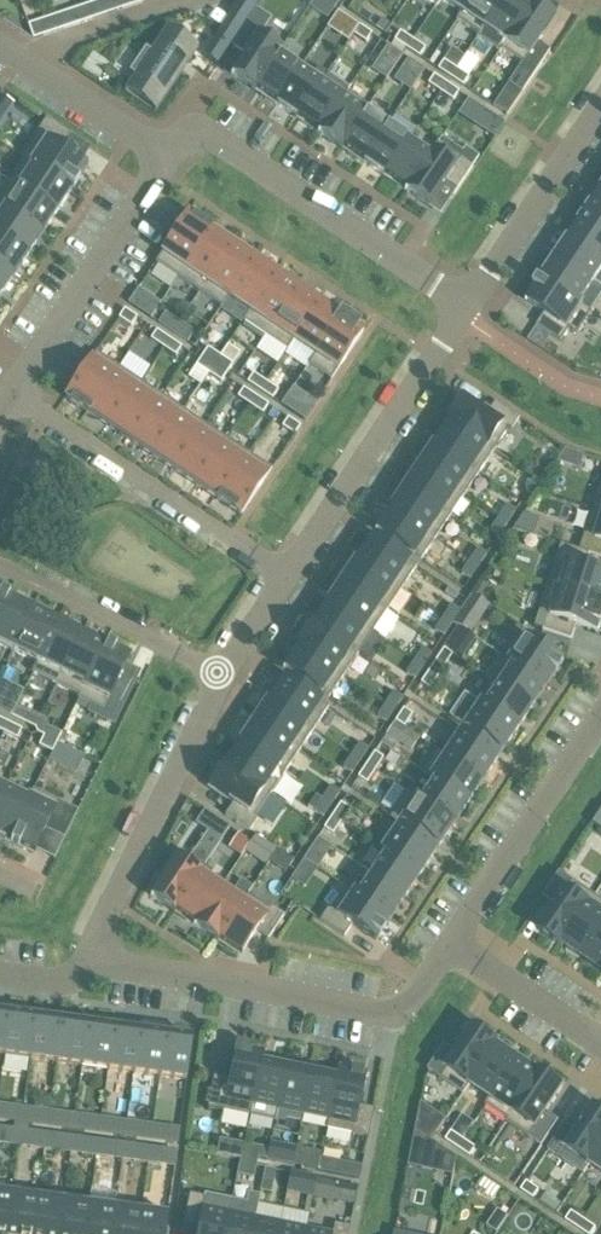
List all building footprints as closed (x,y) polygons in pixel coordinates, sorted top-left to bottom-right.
[(122,10),(132,7),(130,0),(119,0),(122,10)] [(341,0),(315,0),(309,8),(327,21),(341,0)] [(471,0),(440,0),(435,7),(436,7),(441,0),(461,13),(456,21),(457,21),(471,0)] [(503,0),(471,0),(457,21),(478,35),(476,37),(477,38),(503,0)] [(531,4),(524,0),(503,0),(477,38),(499,53),(531,4)] [(554,20),(531,4),(499,53),(500,53),(502,51),(522,64),(508,85),(521,94),(550,52),(537,44),(554,20)] [(88,6),(78,9),(83,23),(92,20),(88,6)] [(255,8),(230,46),(244,56),(231,75),(254,90),(280,52),(260,38),(272,19),(255,8)] [(73,27),(83,23),(78,9),(68,13),(73,27)] [(29,26),(33,40),(43,37),(38,23),(29,26)] [(359,27),(354,35),(366,44),(372,35),(359,27)] [(196,51),(166,31),(151,55),(146,51),(130,75),(135,78),(127,91),(156,110),(196,51)] [(412,41),(400,33),(395,41),(407,49),(412,41)] [(425,49),(412,41),(407,49),(419,58),(425,49)] [(276,105),(301,66),(280,52),(254,90),(276,105)] [(301,66),(276,105),(297,119),(329,72),(314,61),(304,75),(299,72),(302,67),(301,66)] [(450,78),(456,70),(444,62),(438,70),(450,78)] [(468,78),(456,70),(450,78),(463,87),(468,78)] [(329,72),(297,119),(319,133),(346,93),(351,86),(329,72)] [(434,76),(428,85),(440,93),(446,85),(434,76)] [(458,93),(446,85),(440,93),(453,101),(458,93)] [(346,93),(319,133),(341,148),(368,107),(346,93)] [(3,117),(12,104),(0,96),(0,115),(3,117)] [(473,125),(483,110),(469,100),(459,115),(473,125)] [(368,107),(341,148),(363,163),(390,122),(368,107)] [(46,119),(21,158),(71,191),(86,169),(60,151),(71,135),(46,119)] [(384,177),(407,143),(386,130),(391,122),(390,122),(363,163),(384,177)] [(406,192),(438,143),(437,143),(428,157),(407,143),(384,177),(406,192)] [(438,143),(406,192),(429,207),(445,182),(457,190),(478,159),(466,151),(461,159),(438,143)] [(22,160),(8,181),(57,213),(71,191),(21,158),(20,159),(22,160)] [(0,194),(0,207),(42,235),(57,213),(8,181),(0,194)] [(600,193),(586,215),(600,225),(600,193)] [(28,257),(42,235),(0,207),(0,208),(3,210),(0,214),(0,238),(28,257)] [(586,215),(571,236),(600,256),(600,225),(586,215)] [(187,216),(155,264),(178,279),(211,230),(193,218),(193,219),(187,216)] [(211,230),(178,279),(200,293),(232,245),(211,231),(212,230),(211,230)] [(571,236),(557,258),(595,284),(600,275),(600,256),(571,236)] [(13,278),(28,257),(0,238),(0,269),(13,278)] [(232,245),(200,293),(222,308),(254,260),(232,245)] [(542,280),(593,313),(594,312),(600,301),(600,288),(595,284),(557,258),(542,280)] [(254,260),(222,308),(229,299),(249,312),(243,322),(275,274),(254,260)] [(13,278),(0,269),(0,298),(13,278)] [(275,274),(243,322),(265,337),(297,289),(275,274)] [(542,280),(527,302),(546,315),(537,327),(562,343),(570,331),(578,336),(593,313),(542,280)] [(265,337),(287,351),(319,303),(297,289),(265,337)] [(138,290),(129,304),(139,311),(148,297),(138,290)] [(308,365),(308,366),(341,317),(340,316),(340,317),(319,303),(287,351),(287,352),(294,342),(314,356),(308,365)] [(125,310),(119,319),(131,327),(137,318),(125,310)] [(165,314),(158,324),(173,334),(180,323),(165,314)] [(341,317),(308,366),(331,381),(363,333),(358,329),(358,328),(341,317)] [(194,333),(180,323),(173,334),(187,343),(194,333)] [(151,340),(163,348),(169,340),(157,332),(151,340)] [(163,348),(175,357),(181,348),(169,340),(163,348)] [(208,349),(202,358),(214,366),(220,357),(208,349)] [(96,353),(65,399),(71,402),(70,403),(88,415),(119,368),(96,353)] [(119,368),(88,415),(89,414),(110,428),(140,383),(149,369),(128,355),(119,368)] [(220,357),(214,366),(227,374),(232,365),(220,357)] [(196,366),(209,374),(214,366),(202,358),(196,366)] [(221,383),(227,374),(214,366),(209,374),(221,383)] [(253,375),(248,383),(260,391),(265,383),(253,375)] [(132,443),(162,397),(140,383),(110,428),(132,443)] [(278,391),(265,383),(260,391),(272,400),(278,391)] [(238,398),(250,406),(256,398),(243,389),(238,398)] [(153,457),(184,412),(162,397),(132,443),(153,457)] [(250,406),(262,414),(268,406),(256,398),(250,406)] [(463,399),(448,422),(493,452),(508,430),(511,431),(519,419),(495,403),(487,415),(463,399)] [(298,404),(292,413),(304,421),(310,412),(298,404)] [(175,472),(206,426),(184,412),(153,457),(175,472)] [(288,419),(282,428),(294,436),(300,427),(288,419)] [(448,422),(433,443),(479,474),(493,452),(448,422)] [(197,486),(227,440),(206,426),(175,472),(197,486)] [(218,501),(249,455),(227,440),(197,486),(218,500),(217,501),(218,501)] [(433,443),(419,465),(464,495),(479,474),(433,443)] [(241,516),(272,470),(249,455),(218,501),(235,513),(236,512),(241,516)] [(419,465),(404,487),(450,517),(464,495),(419,465)] [(534,479),(525,491),(534,497),(542,485),(534,479)] [(404,487),(390,508),(436,539),(450,517),(404,487)] [(507,506),(499,518),(507,524),(515,511),(507,506)] [(390,508),(375,531),(420,562),(436,539),(390,508)] [(580,551),(590,555),(600,558),(600,512),(594,510),(580,551)] [(507,524),(499,518),(491,530),(499,536),(507,524)] [(417,567),(371,537),(356,560),(401,590),(417,567)] [(560,545),(547,586),(600,604),(600,573),(586,568),(590,555),(560,545)] [(478,549),(470,562),(478,567),(486,555),(478,549)] [(356,560),(341,581),(387,612),(401,590),(356,560)] [(470,580),(478,567),(470,562),(462,574),(470,580)] [(341,581),(327,603),(372,633),(387,612),(341,581)] [(533,628),(542,631),(572,640),(576,627),(584,630),(584,629),(598,634),(600,626),(600,604),(547,586),(533,628)] [(11,599),(0,594),(0,622),(11,599)] [(470,635),(490,606),(472,594),(460,611),(452,624),(458,628),(470,635)] [(11,599),(0,622),(0,645),(14,652),(35,610),(11,599)] [(327,603),(312,625),(358,655),(372,633),(327,603)] [(452,606),(443,618),(452,624),(460,611),(452,606)] [(33,674),(58,622),(35,610),(14,652),(37,663),(32,673),(33,674)] [(452,624),(443,618),(435,630),(444,636),(452,624)] [(56,685),(82,633),(58,622),(33,674),(56,685)] [(312,625),(298,646),(343,677),(358,655),(312,625)] [(78,699),(105,645),(82,633),(56,685),(79,696),(77,699),(78,699)] [(561,664),(516,633),(500,656),(546,686),(561,664)] [(105,645),(78,699),(91,705),(87,713),(113,726),(133,686),(119,679),(130,657),(105,645)] [(298,646),(283,669),(328,700),(343,677),(298,646)] [(423,649),(415,662),(423,667),(431,655),(423,649)] [(500,656),(486,678),(491,681),(532,708),(546,686),(500,656)] [(437,659),(429,671),(438,677),(446,665),(437,659)] [(415,679),(423,667),(415,662),(406,674),(415,679)] [(429,671),(421,684),(430,689),(438,677),(429,671)] [(283,677),(268,700),(313,731),(329,708),(283,677)] [(532,708),(491,681),(476,703),(517,730),(532,708)] [(394,693),(386,705),(394,711),(402,698),(394,693)] [(463,695),(448,717),(463,727),(502,752),(517,730),(476,703),(476,704),(463,695)] [(268,700),(253,722),(299,752),(313,731),(268,700)] [(0,707),(0,712),(11,717),(16,708),(3,702),(0,707)] [(386,723),(394,711),(386,705),(377,717),(386,723)] [(29,715),(16,708),(11,717),(25,724),(29,715)] [(403,710),(395,722),(404,728),(412,716),(403,710)] [(0,720),(0,731),(4,733),(8,724),(0,720)] [(253,722),(239,744),(284,774),(299,752),(253,722)] [(48,728),(44,737),(57,744),(61,734),(48,728)] [(10,736),(1,755),(18,763),(31,736),(21,731),(17,740),(10,736)] [(498,758),(460,733),(445,755),(483,781),(498,758)] [(44,737),(39,746),(52,753),(57,744),(44,737)] [(239,744),(224,765),(270,796),(284,774),(239,744)] [(360,744),(352,756),(360,762),(368,749),(360,744)] [(374,753),(366,766),(375,771),(383,759),(374,753)] [(483,781),(445,755),(430,777),(469,803),(483,781)] [(352,774),(360,762),(352,756),(343,768),(352,774)] [(224,765),(209,788),(233,804),(225,816),(249,832),(257,820),(255,818),(270,796),(224,765)] [(366,766),(358,778),(367,784),(375,771),(366,766)] [(407,791),(406,792),(454,824),(469,803),(430,777),(429,778),(434,781),(421,801),(407,791)] [(331,787),(323,799),(331,805),(339,793),(331,787)] [(0,800),(0,838),(8,842),(29,801),(5,789),(0,800)] [(64,841),(78,812),(34,790),(29,801),(8,842),(33,854),(45,831),(64,841)] [(391,815),(439,847),(454,824),(406,792),(391,815)] [(323,817),(331,805),(323,799),(314,812),(323,817)] [(340,805),(332,817),(341,823),(349,810),(340,805)] [(593,825),(600,830),(600,812),(593,825)] [(332,817),(324,829),(333,835),(341,823),(332,817)] [(435,853),(397,827),(382,850),(420,875),(435,853)] [(420,875),(382,850),(381,851),(386,854),(372,875),(406,897),(420,875)] [(204,866),(181,851),(151,897),(174,912),(204,866)] [(174,912),(195,927),(221,888),(200,874),(205,867),(204,866),(174,912)] [(563,945),(595,897),(560,873),(543,899),(556,907),(539,932),(563,948),(564,945),(563,945)] [(406,897),(372,875),(358,895),(353,892),(353,893),(391,919),(406,897)] [(221,888),(195,927),(217,941),(247,895),(252,889),(241,881),(232,895),(221,888)] [(391,919),(353,893),(338,916),(328,909),(320,922),(344,938),(352,926),(376,942),(391,919)] [(247,895),(217,941),(240,956),(256,932),(268,940),(284,916),(271,908),(270,910),(247,895)] [(600,935),(600,900),(595,897),(563,945),(564,945),(585,959),(600,935)] [(585,959),(600,970),(600,935),(585,959)] [(4,1057),(9,1015),(0,1014),(0,1056),(4,1057)] [(9,1015),(4,1057),(30,1060),(35,1019),(9,1015)] [(35,1019),(30,1060),(56,1064),(61,1022),(35,1019)] [(61,1022),(56,1064),(81,1067),(87,1026),(61,1022)] [(87,1026),(81,1067),(107,1070),(113,1029),(87,1026)] [(113,1029),(107,1070),(133,1074),(139,1033),(113,1029)] [(470,1085),(496,1046),(497,1047),(498,1045),(474,1029),(458,1054),(445,1046),(428,1071),(465,1095),(471,1086),(470,1085)] [(139,1033),(133,1074),(159,1077),(165,1036),(139,1033)] [(165,1036),(159,1077),(186,1081),(192,1040),(165,1036)] [(236,1046),(229,1080),(214,1077),(207,1108),(249,1117),(262,1052),(236,1046)] [(492,1099),(517,1061),(497,1047),(496,1046),(470,1085),(471,1086),(491,1099),(492,1099)] [(264,1052),(262,1052),(249,1117),(274,1123),(277,1112),(286,1068),(261,1063),(264,1052)] [(509,1121),(539,1075),(538,1075),(517,1061),(492,1099),(491,1099),(486,1106),(508,1120),(509,1121)] [(311,1074),(302,1117),(327,1123),(326,1131),(340,1067),(338,1067),(336,1079),(311,1074)] [(340,1067),(326,1131),(353,1137),(352,1138),(368,1142),(374,1110),(359,1107),(366,1073),(340,1067)] [(286,1068),(277,1112),(302,1117),(311,1074),(311,1073),(286,1068)] [(559,1122),(546,1114),(563,1088),(540,1072),(538,1075),(539,1075),(509,1121),(508,1120),(506,1123),(542,1147),(559,1122)] [(0,1105),(0,1121),(10,1122),(12,1107),(0,1105)] [(549,1151),(561,1159),(585,1175),(591,1165),(590,1165),(600,1148),(600,1113),(594,1109),(577,1134),(565,1126),(549,1151)] [(49,1112),(34,1110),(32,1125),(47,1127),(49,1112)] [(49,1112),(47,1127),(61,1129),(63,1114),(49,1112)] [(101,1119),(86,1117),(84,1132),(99,1134),(101,1119)] [(115,1121),(101,1119),(99,1134),(113,1136),(115,1121)] [(153,1126),(138,1124),(136,1139),(151,1141),(153,1126)] [(167,1128),(153,1126),(151,1141),(165,1143),(167,1128)] [(0,1128),(0,1144),(7,1145),(9,1129),(0,1128)] [(46,1134),(31,1132),(29,1148),(44,1150),(46,1134)] [(458,1149),(464,1141),(452,1133),(446,1141),(458,1149)] [(60,1136),(46,1134),(44,1150),(58,1152),(60,1136)] [(98,1141),(83,1139),(81,1155),(96,1157),(98,1141)] [(112,1143),(98,1141),(96,1157),(110,1159),(112,1143)] [(476,1149),(464,1141),(458,1149),(471,1158),(476,1149)] [(243,1145),(240,1160),(257,1163),(260,1148),(243,1145)] [(275,1162),(292,1165),(296,1149),(278,1145),(275,1162)] [(149,1148),(135,1146),(133,1162),(147,1164),(149,1148)] [(164,1150),(149,1148),(147,1164),(162,1166),(164,1150)] [(590,1165),(591,1165),(600,1172),(600,1148),(590,1165)] [(310,1152),(296,1149),(292,1165),(307,1168),(310,1152)] [(240,1160),(237,1176),(254,1179),(257,1163),(240,1160)] [(360,1180),(362,1167),(349,1164),(346,1177),(360,1180)] [(265,1168),(260,1191),(271,1194),(276,1171),(265,1168)] [(312,1196),(316,1179),(299,1175),(295,1193),(312,1196)] [(540,1190),(527,1182),(521,1191),(534,1199),(540,1190)] [(11,1195),(0,1193),(0,1233),(6,1233),(11,1195)] [(6,1233),(32,1233),(37,1198),(11,1195),(6,1233)] [(183,1224),(198,1227),(197,1233),(224,1233),(231,1201),(205,1196),(205,1198),(189,1195),(183,1224)] [(231,1201),(224,1233),(251,1233),(255,1219),(260,1198),(249,1195),(247,1205),(231,1201)] [(546,1195),(540,1203),(557,1214),(562,1206),(546,1195)] [(32,1233),(59,1233),(63,1202),(37,1198),(32,1233)] [(59,1233),(85,1233),(89,1205),(63,1202),(59,1233)] [(85,1233),(112,1233),(115,1209),(89,1205),(85,1233)] [(112,1233),(138,1233),(141,1212),(115,1209),(112,1233)] [(499,1233),(509,1218),(499,1211),(488,1227),(499,1233)] [(138,1233),(165,1233),(168,1216),(141,1212),(138,1233)] [(584,1221),(572,1213),(566,1221),(578,1229),(584,1221)] [(251,1233),(278,1233),(280,1224),(255,1219),(251,1233)] [(584,1221),(578,1229),(585,1233),(593,1233),(596,1229),(584,1221)] [(278,1233),(305,1233),(306,1229),(280,1224),(278,1233)] [(350,1228),(334,1224),(332,1233),(348,1233),(350,1228)]
